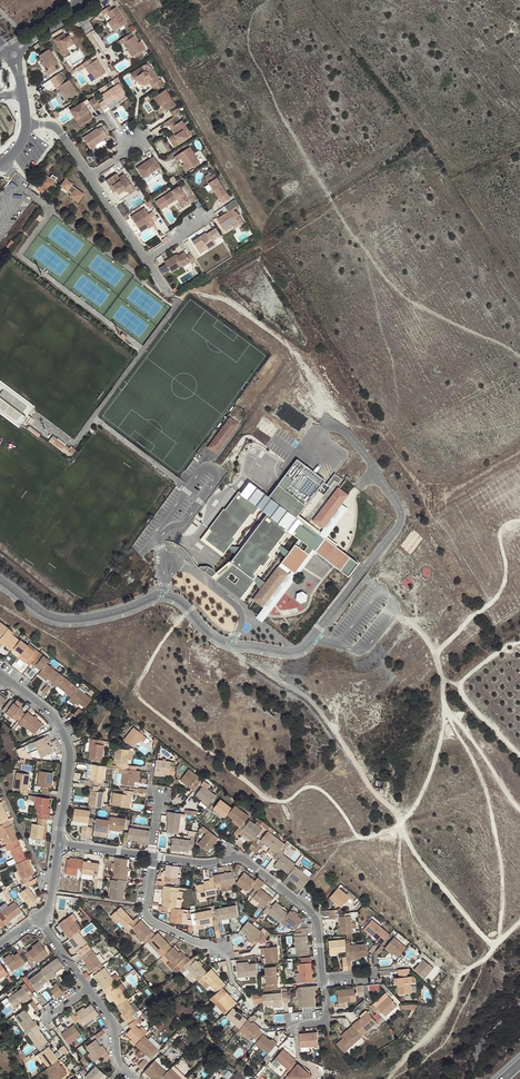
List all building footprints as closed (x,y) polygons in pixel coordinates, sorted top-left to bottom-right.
[(110,6),(101,12),(104,15),(107,13),(110,17),(111,16),(113,19),(112,20),(110,21),(116,31),(127,24),(116,7),(112,9),(110,6)] [(64,34),(54,40),(61,51),(67,48),(74,44),(71,38),(68,40),(66,37),(64,34)] [(129,39),(126,36),(119,41),(122,44),(123,43),(128,50),(129,50),(130,52),(130,53),(133,57),(143,50),(134,36),(129,39)] [(67,48),(61,51),(64,56),(70,53),(67,48)] [(58,63),(49,49),(39,55),(43,61),(46,66),(49,70),(46,71),(49,75),(57,70),(55,66),(58,63)] [(89,60),(82,64),(85,68),(86,67),(87,66),(92,73),(96,80),(106,73),(97,59),(93,62),(91,63),(89,60)] [(146,72),(152,68),(149,64),(146,64),(141,67),(144,72),(145,71),(146,71),(146,72)] [(152,68),(146,72),(146,71),(145,71),(144,72),(141,67),(131,74),(135,80),(141,76),(143,78),(140,80),(142,82),(146,83),(151,80),(153,84),(152,85),(156,91),(165,85),(161,79),(159,80),(152,68)] [(64,81),(59,73),(50,79),(55,87),(62,82),(64,81)] [(150,83),(152,85),(153,84),(151,80),(146,83),(142,82),(140,80),(143,78),(141,76),(135,80),(136,82),(138,80),(141,84),(146,85),(150,83)] [(79,94),(69,80),(63,84),(58,87),(61,91),(63,94),(67,101),(79,94)] [(117,101),(127,95),(119,84),(101,95),(104,100),(99,104),(101,107),(103,111),(109,107),(107,104),(115,99),(117,102),(117,101)] [(176,105),(166,89),(154,97),(160,107),(162,106),(163,105),(165,107),(167,111),(176,105)] [(99,104),(94,97),(89,101),(87,99),(74,108),(84,123),(93,118),(85,106),(90,103),(94,111),(101,107),(99,104)] [(109,107),(110,109),(119,104),(117,101),(117,102),(115,99),(107,104),(109,107)] [(84,123),(74,108),(70,110),(80,126),(84,123)] [(178,108),(171,113),(174,117),(176,115),(181,112),(178,108)] [(174,117),(165,123),(167,127),(169,126),(173,123),(179,119),(176,115),(174,117)] [(175,126),(173,127),(178,134),(176,136),(176,137),(170,141),(174,148),(188,138),(184,132),(188,130),(182,121),(175,126)] [(173,127),(175,126),(173,123),(169,126),(175,135),(169,139),(170,141),(176,137),(176,136),(178,134),(173,127)] [(97,128),(83,138),(90,149),(105,140),(104,139),(108,136),(101,127),(98,129),(97,128)] [(200,162),(190,147),(174,157),(177,162),(182,159),(185,164),(188,170),(200,162)] [(161,167),(154,157),(137,168),(144,179),(161,167)] [(44,190),(47,192),(57,178),(52,175),(50,178),(44,174),(36,185),(39,187),(44,190)] [(116,174),(106,181),(112,189),(114,188),(122,200),(135,190),(124,174),(119,178),(116,174)] [(222,203),(230,198),(215,174),(211,176),(213,180),(209,183),(222,203)] [(60,186),(68,191),(69,189),(73,192),(71,194),(70,196),(78,202),(84,194),(72,186),(73,184),(66,179),(60,186)] [(182,200),(179,202),(182,207),(189,202),(179,186),(156,201),(161,210),(169,205),(167,202),(176,197),(177,199),(180,197),(182,200)] [(114,188),(112,189),(120,201),(122,200),(114,188)] [(125,202),(118,207),(124,216),(131,211),(125,202)] [(145,208),(131,217),(138,228),(146,224),(152,220),(153,221),(154,222),(158,220),(153,212),(149,214),(145,208)] [(231,211),(217,220),(224,230),(232,226),(238,222),(239,224),(240,226),(244,223),(239,214),(235,217),(231,211)] [(221,236),(216,228),(207,234),(206,233),(192,242),(198,251),(206,247),(207,249),(208,250),(216,245),(213,240),(221,236)] [(196,262),(190,253),(187,256),(184,252),(179,256),(177,257),(176,256),(175,255),(165,262),(172,273),(182,266),(183,267),(190,262),(192,265),(196,262)] [(31,407),(26,413),(29,415),(34,409),(35,407),(0,381),(0,384),(31,407)] [(20,425),(23,421),(25,423),(30,416),(29,415),(26,413),(31,407),(0,384),(0,409),(20,425)] [(19,427),(20,425),(0,409),(0,413),(19,427)] [(217,452),(238,423),(230,417),(208,446),(217,452)] [(54,445),(58,440),(53,437),(49,442),(54,445)] [(58,440),(54,445),(62,452),(66,446),(58,440)] [(70,450),(66,446),(62,452),(69,457),(72,457),(77,451),(72,448),(70,450)] [(326,478),(299,458),(287,473),(270,497),(297,517),(299,515),(323,482),(326,478)] [(338,477),(335,474),(326,485),(330,487),(330,488),(335,482),(338,484),(342,480),(338,477)] [(250,482),(241,494),(259,507),(262,510),(263,511),(268,515),(267,516),(287,531),(290,533),(292,535),(299,540),(303,543),(308,547),(312,550),(316,553),(326,540),(319,534),(297,517),(270,497),(250,482)] [(340,505),(348,495),(339,489),(338,488),(313,521),(323,528),(330,519),(327,517),(338,503),(340,505)] [(241,494),(239,492),(238,494),(225,511),(224,510),(209,529),(212,531),(205,541),(224,554),(228,548),(230,545),(234,540),(232,538),(250,513),(253,515),(259,507),(241,494)] [(330,519),(340,505),(338,503),(327,517),(330,519)] [(319,534),(326,540),(328,537),(347,510),(340,505),(330,519),(323,528),(321,531),(319,534)] [(234,540),(253,515),(250,513),(232,538),(234,540)] [(321,531),(299,515),(297,517),(319,534),(321,531)] [(267,516),(241,549),(237,555),(231,562),(233,565),(216,581),(241,601),(255,582),(253,581),(251,579),(261,565),(263,567),(271,557),(269,556),(287,531),(267,516)] [(212,531),(209,529),(201,540),(222,556),(224,554),(205,541),(212,531)] [(280,545),(290,533),(287,531),(269,556),(271,557),(280,545)] [(338,545),(328,537),(326,540),(336,547),(338,545)] [(336,547),(326,540),(316,553),(318,554),(332,565),(336,567),(345,574),(351,566),(355,570),(359,565),(345,554),(336,547)] [(230,545),(228,548),(237,555),(241,549),(239,547),(238,547),(236,547),(232,547),(230,545)] [(283,547),(280,545),(278,549),(280,551),(281,553),(286,557),(290,552),(283,547)] [(286,557),(281,564),(295,574),(312,550),(308,547),(305,552),(299,548),(295,545),(290,552),(286,557)] [(270,598),(263,608),(258,615),(256,618),(262,623),(265,620),(267,616),(316,553),(312,550),(295,574),(281,564),(278,567),(288,574),(281,584),(270,598)] [(332,565),(318,554),(317,556),(329,569),(332,565)] [(233,565),(231,562),(229,562),(216,573),(213,569),(208,567),(200,567),(199,568),(216,581),(233,565)] [(257,576),(263,567),(261,565),(251,579),(253,581),(257,576)] [(262,590),(254,601),(263,608),(270,598),(268,597),(279,583),(281,584),(288,574),(278,567),(266,583),(262,590)] [(253,581),(255,582),(256,584),(257,586),(262,590),(266,583),(260,579),(257,576),(253,581)] [(279,583),(268,597),(270,598),(281,584),(279,583)] [(296,601),(301,604),(307,602),(308,595),(302,592),(297,594),(296,601)] [(8,628),(0,622),(0,639),(7,630),(8,628)] [(12,649),(13,648),(20,640),(7,630),(0,639),(0,640),(7,645),(12,649)] [(28,646),(20,639),(20,640),(13,648),(21,654),(28,646)] [(39,654),(28,646),(21,654),(28,659),(26,662),(30,666),(31,664),(39,654)] [(12,649),(11,651),(19,657),(21,654),(13,648),(12,649)] [(39,653),(39,654),(31,664),(35,667),(37,665),(42,669),(46,663),(49,660),(39,653)] [(21,654),(19,657),(26,662),(28,659),(21,654)] [(40,671),(38,674),(44,679),(46,676),(49,678),(54,682),(60,674),(46,663),(42,669),(40,671)] [(78,688),(60,674),(54,682),(52,685),(56,688),(58,686),(71,696),(78,688)] [(42,691),(45,694),(50,688),(47,685),(42,691)] [(92,699),(78,688),(71,696),(67,702),(73,706),(75,703),(77,701),(80,703),(85,707),(92,699)] [(14,702),(13,703),(20,708),(23,705),(16,699),(14,702)] [(2,710),(6,713),(13,703),(14,702),(11,700),(2,710)] [(20,708),(13,703),(6,713),(13,718),(14,716),(20,721),(25,715),(22,712),(23,710),(20,708)] [(74,715),(78,718),(83,711),(79,708),(74,715)] [(34,717),(27,712),(25,715),(18,724),(22,727),(23,725),(35,735),(43,724),(37,720),(34,717)] [(134,727),(124,740),(134,748),(144,735),(142,734),(139,731),(134,727)] [(48,745),(45,737),(27,746),(29,751),(32,750),(32,749),(34,748),(36,747),(37,748),(41,757),(42,758),(56,752),(53,745),(51,746),(50,744),(48,745)] [(105,741),(90,738),(90,742),(92,743),(90,752),(89,759),(102,761),(105,741)] [(17,750),(21,758),(32,759),(32,758),(31,756),(24,755),(21,748),(17,750)] [(116,768),(124,769),(129,769),(129,765),(127,765),(130,750),(116,748),(114,763),(117,763),(116,768)] [(159,760),(156,760),(155,771),(161,772),(161,775),(171,776),(176,777),(177,767),(171,766),(172,762),(159,760)] [(85,780),(84,784),(90,785),(95,786),(96,782),(100,782),(103,783),(105,766),(93,765),(91,776),(91,778),(88,778),(88,780),(85,780)] [(134,786),(135,782),(137,771),(136,771),(129,769),(124,769),(122,785),(134,786)] [(190,788),(194,791),(202,781),(198,778),(199,777),(189,769),(180,781),(185,784),(186,783),(191,787),(190,788)] [(42,793),(51,794),(54,773),(40,771),(38,786),(43,787),(42,793)] [(20,790),(20,794),(28,795),(29,791),(27,791),(28,785),(32,786),(34,774),(17,772),(14,789),(20,790)] [(209,805),(217,796),(203,786),(196,795),(202,800),(209,805)] [(90,798),(89,806),(102,808),(104,793),(98,792),(87,790),(86,798),(90,798)] [(125,794),(123,794),(113,793),(113,799),(115,799),(115,805),(130,807),(131,802),(129,801),(130,795),(132,796),(133,796),(134,791),(132,791),(125,790),(125,794)] [(38,817),(47,818),(48,815),(49,807),(50,800),(50,798),(37,797),(34,813),(36,813),(36,817),(38,817)] [(214,809),(226,818),(228,815),(233,809),(221,799),(214,809)] [(9,821),(8,819),(1,802),(0,802),(0,825),(9,821)] [(250,816),(236,805),(233,809),(228,815),(233,819),(242,826),(250,816)] [(90,811),(75,809),(73,821),(88,823),(90,811)] [(182,813),(170,812),(168,812),(167,816),(169,816),(168,823),(167,831),(179,833),(182,813)] [(126,819),(110,817),(110,821),(108,830),(118,831),(118,829),(121,829),(125,830),(126,819)] [(100,831),(108,833),(108,830),(110,821),(96,819),(94,831),(100,831)] [(242,826),(233,819),(232,821),(239,827),(240,826),(241,827),(242,826)] [(255,824),(250,820),(243,829),(243,830),(252,837),(256,839),(263,830),(260,827),(255,824)] [(18,840),(9,821),(0,825),(0,830),(3,837),(7,845),(18,840)] [(45,825),(37,824),(32,823),(30,837),(43,839),(43,835),(45,825)] [(233,835),(236,838),(240,834),(243,830),(243,829),(241,827),(240,826),(239,827),(233,835)] [(150,831),(130,828),(129,833),(128,841),(128,843),(131,843),(132,840),(139,841),(149,843),(150,831)] [(272,833),(274,830),(271,828),(269,830),(261,840),(270,848),(277,853),(281,849),(285,844),(272,833)] [(219,838),(209,830),(206,834),(198,844),(208,852),(212,847),(216,842),(219,838)] [(243,830),(240,834),(242,836),(244,835),(250,839),(252,837),(243,830)] [(190,850),(194,850),(195,841),(192,840),(173,838),(171,849),(181,851),(189,852),(190,850)] [(249,848),(253,851),(258,844),(261,840),(259,839),(256,842),(254,841),(249,848)] [(7,845),(5,846),(8,851),(10,850),(16,863),(26,859),(18,840),(7,845)] [(290,843),(287,841),(285,844),(281,849),(284,851),(290,843)] [(258,844),(253,851),(256,853),(262,846),(258,844)] [(276,855),(273,858),(277,861),(275,863),(282,868),(288,873),(295,864),(283,854),(285,852),(284,851),(281,849),(277,853),(276,855)] [(0,858),(0,863),(0,864),(8,860),(6,855),(0,858)] [(128,859),(116,857),(113,878),(118,879),(127,880),(128,876),(126,876),(127,868),(128,859)] [(28,882),(33,879),(31,875),(33,875),(26,859),(16,863),(15,864),(18,871),(22,879),(20,880),(22,884),(25,883),(28,882)] [(35,874),(28,859),(26,859),(33,875),(35,874)] [(84,861),(84,860),(80,859),(80,861),(70,860),(67,860),(65,873),(77,875),(78,868),(83,869),(84,861)] [(83,869),(82,877),(92,879),(93,875),(99,876),(100,864),(84,861),(83,869)] [(176,883),(179,866),(167,865),(164,882),(176,883)] [(298,887),(302,889),(311,878),(295,866),(288,876),(294,881),(300,885),(298,887)] [(306,866),(303,869),(310,875),(313,872),(306,866)] [(233,884),(236,883),(234,872),(214,875),(214,877),(216,890),(222,889),(221,886),(227,885),(233,884)] [(251,886),(254,888),(261,880),(258,878),(255,881),(254,882),(250,878),(251,877),(244,872),(236,883),(247,891),(251,886)] [(216,890),(214,877),(209,878),(210,880),(204,882),(204,884),(196,886),(199,898),(217,894),(216,890)] [(37,882),(35,878),(33,879),(28,882),(29,886),(37,882)] [(112,889),(110,899),(122,900),(124,893),(125,884),(127,885),(127,880),(118,879),(118,880),(113,879),(112,889)] [(269,903),(273,898),(266,893),(260,888),(262,886),(265,883),(261,880),(254,888),(258,891),(253,898),(258,902),(265,908),(269,903)] [(176,908),(178,887),(168,886),(164,885),(163,890),(165,890),(164,898),(163,906),(168,907),(172,907),(176,908)] [(37,900),(28,887),(19,893),(29,906),(37,900)] [(338,887),(329,898),(336,904),(337,902),(342,906),(350,897),(338,887)] [(22,911),(15,901),(0,912),(0,917),(5,925),(6,926),(10,923),(9,921),(15,916),(22,911)] [(275,904),(282,909),(284,907),(276,901),(275,904)] [(94,921),(77,903),(77,906),(92,922),(94,921)] [(269,903),(265,908),(263,912),(267,915),(268,913),(281,922),(283,919),(288,914),(282,909),(275,904),(273,906),(269,903)] [(217,917),(218,923),(222,923),(222,920),(231,918),(238,917),(236,906),(216,909),(216,910),(217,917)] [(123,930),(127,933),(132,928),(140,921),(137,917),(133,920),(121,907),(112,914),(119,921),(125,928),(123,930)] [(184,911),(184,909),(176,908),(172,907),(171,912),(171,916),(170,922),(186,925),(188,911),(184,911)] [(217,937),(221,936),(218,923),(217,917),(215,918),(213,918),(212,910),(195,913),(197,926),(206,924),(214,922),(217,937)] [(294,913),(290,910),(288,914),(283,919),(287,923),(296,930),(303,920),(297,915),(294,913)] [(117,924),(119,921),(112,914),(110,917),(117,924)] [(339,916),(341,934),(353,933),(351,915),(339,916)] [(79,932),(81,930),(70,916),(59,924),(63,929),(64,929),(68,934),(66,935),(69,939),(79,932)] [(382,945),(390,935),(386,931),(372,919),(364,928),(371,934),(378,940),(377,941),(382,945)] [(147,927),(141,920),(140,921),(132,928),(137,934),(143,941),(146,944),(148,942),(156,935),(153,932),(152,932),(150,929),(147,927)] [(258,942),(265,934),(248,921),(241,930),(247,936),(254,941),(255,940),(258,942)] [(306,932),(312,931),(311,923),(307,923),(306,923),(306,928),(302,928),(302,932),(304,932),(306,932)] [(69,939),(68,940),(73,948),(75,947),(79,952),(77,953),(80,957),(90,950),(91,948),(79,932),(69,939)] [(302,932),(294,933),(296,954),(308,953),(307,945),(306,936),(304,936),(304,932),(302,932)] [(143,941),(137,934),(135,935),(141,943),(143,941)] [(149,944),(162,957),(164,955),(172,948),(163,938),(161,939),(157,934),(156,935),(148,942),(149,944)] [(268,937),(265,934),(258,942),(262,945),(268,937)] [(394,953),(398,957),(406,948),(394,937),(386,946),(394,953)] [(345,941),(345,939),(329,941),(329,953),(338,952),(346,951),(346,943),(345,941)] [(33,948),(25,953),(31,961),(31,963),(35,960),(36,963),(48,954),(40,943),(33,948)] [(368,956),(367,944),(351,945),(350,943),(346,943),(346,951),(347,957),(347,958),(361,957),(368,956)] [(382,945),(376,951),(380,954),(385,948),(382,945)] [(394,953),(386,946),(385,949),(392,956),(394,953)] [(25,953),(21,947),(16,950),(18,953),(15,955),(12,957),(11,955),(10,954),(3,959),(12,971),(16,968),(24,962),(26,964),(31,961),(25,953)] [(172,970),(175,973),(179,969),(190,959),(187,956),(186,957),(181,951),(179,953),(173,947),(172,948),(164,955),(170,961),(175,967),(172,970)] [(262,958),(262,963),(279,961),(278,947),(264,948),(265,955),(265,958),(262,958)] [(90,950),(80,957),(82,960),(84,959),(87,964),(92,970),(102,963),(105,960),(100,953),(96,955),(93,952),(92,953),(90,950)] [(57,958),(41,969),(42,971),(48,980),(56,975),(55,973),(53,971),(62,966),(57,958)] [(190,972),(198,980),(202,976),(207,972),(201,966),(198,962),(196,960),(193,963),(190,959),(179,969),(185,977),(190,972)] [(434,968),(424,960),(421,965),(420,964),(414,970),(425,979),(434,968)] [(175,967),(170,961),(167,964),(172,970),(175,967)] [(257,975),(256,964),(249,964),(249,962),(237,963),(238,977),(257,975)] [(301,983),(315,981),(315,977),(312,977),(312,974),(312,971),(311,962),(299,963),(301,983)] [(101,987),(104,991),(104,990),(114,983),(116,982),(105,967),(93,976),(96,979),(97,978),(103,986),(101,987)] [(278,985),(276,967),(265,968),(267,986),(267,990),(277,989),(277,985),(278,985)] [(202,976),(217,993),(226,985),(211,968),(207,972),(202,976)] [(48,980),(42,971),(29,980),(35,989),(43,984),(48,980)] [(409,983),(408,976),(400,977),(397,978),(398,984),(399,994),(412,993),(411,983),(409,983)] [(59,995),(63,992),(57,983),(53,986),(54,988),(59,995)] [(117,986),(114,983),(104,990),(107,994),(108,993),(113,1000),(118,1006),(127,1000),(128,999),(118,986),(117,986)] [(317,990),(317,985),(301,987),(302,996),(303,1007),(315,1006),(314,996),(313,990),(315,990),(317,990)] [(31,998),(23,987),(7,998),(14,1007),(22,1001),(23,1003),(31,998)] [(51,991),(56,998),(59,995),(54,988),(51,991)] [(356,1001),(355,989),(337,991),(338,1003),(356,1001)] [(228,1011),(237,1003),(227,993),(219,1001),(228,1011)] [(262,995),(263,1006),(272,1005),(283,1004),(282,993),(262,995)] [(387,995),(375,1005),(377,1008),(389,997),(387,995)] [(372,1008),(379,1015),(382,1012),(386,1017),(397,1006),(389,997),(377,1008),(375,1005),(372,1008)] [(118,1006),(117,1007),(122,1014),(126,1020),(126,1021),(128,1024),(135,1019),(132,1015),(136,1013),(132,1008),(127,1000),(118,1006)] [(35,1001),(31,1002),(36,1012),(40,1010),(35,1001)] [(78,1014),(74,1016),(80,1024),(83,1021),(85,1024),(99,1014),(92,1004),(85,1009),(78,1014)] [(225,1017),(240,1029),(248,1020),(233,1008),(225,1017)] [(30,1029),(37,1024),(34,1019),(33,1020),(28,1014),(24,1009),(14,1016),(26,1032),(30,1029)] [(367,1012),(357,1021),(359,1023),(369,1013),(367,1012)] [(357,1021),(353,1025),(362,1035),(377,1022),(369,1013),(359,1023),(357,1021)] [(228,1020),(223,1016),(219,1021),(224,1025),(228,1020)] [(135,1019),(128,1024),(131,1028),(126,1034),(131,1038),(137,1043),(145,1035),(139,1029),(135,1025),(138,1023),(136,1019),(135,1019)] [(248,1020),(240,1029),(245,1033),(243,1036),(249,1041),(253,1038),(259,1030),(255,1026),(256,1024),(253,1022),(252,1023),(248,1020)] [(41,1029),(37,1024),(30,1029),(31,1030),(27,1033),(38,1048),(48,1041),(39,1030),(41,1029)] [(62,1024),(57,1027),(69,1044),(82,1035),(74,1024),(66,1030),(62,1024)] [(362,1035),(353,1025),(347,1030),(349,1032),(343,1038),(336,1044),(344,1053),(363,1036),(362,1035)] [(139,1029),(145,1035),(148,1032),(142,1026),(139,1029)] [(102,1029),(95,1035),(97,1038),(105,1033),(102,1029)] [(349,1032),(347,1030),(341,1036),(343,1038),(349,1032)] [(252,1041),(255,1044),(264,1034),(260,1031),(254,1038),(252,1041)] [(299,1034),(300,1047),(319,1046),(318,1032),(310,1033),(310,1035),(304,1035),(304,1033),(299,1034)] [(255,1044),(268,1055),(275,1046),(270,1041),(271,1040),(267,1036),(264,1034),(255,1044)] [(137,1043),(136,1044),(141,1050),(147,1056),(149,1057),(158,1048),(157,1048),(149,1040),(145,1035),(137,1043)] [(77,1046),(84,1039),(81,1036),(74,1043),(77,1046)] [(185,1047),(190,1040),(186,1036),(180,1044),(185,1047)] [(364,1037),(355,1044),(358,1047),(366,1040),(364,1037)] [(149,1040),(157,1048),(159,1045),(151,1038),(149,1040)] [(103,1049),(101,1046),(96,1039),(86,1046),(91,1052),(96,1060),(107,1052),(104,1048),(103,1049)] [(80,1047),(82,1053),(88,1051),(85,1044),(80,1047)] [(69,1052),(64,1045),(60,1047),(64,1052),(66,1055),(69,1052)] [(57,1061),(58,1060),(48,1047),(38,1054),(43,1061),(48,1067),(57,1061)] [(294,1063),(296,1060),(283,1049),(275,1059),(288,1069),(294,1063)] [(147,1056),(141,1050),(139,1053),(145,1059),(145,1058),(147,1056)] [(96,1060),(91,1052),(88,1054),(94,1062),(96,1060)] [(85,1066),(89,1063),(84,1056),(80,1059),(85,1066)] [(152,1078),(161,1078),(162,1077),(171,1068),(159,1057),(145,1071),(150,1075),(149,1076),(152,1078)] [(138,1066),(141,1069),(148,1062),(145,1058),(145,1059),(142,1061),(138,1065),(138,1066)] [(46,1069),(53,1078),(60,1078),(66,1074),(65,1072),(60,1066),(57,1061),(48,1067),(46,1069)] [(287,1071),(290,1074),(292,1072),(300,1078),(306,1078),(313,1071),(307,1066),(306,1067),(304,1069),(298,1064),(297,1065),(294,1063),(288,1069),(287,1071)] [(96,1066),(85,1077),(87,1078),(100,1078),(105,1074),(96,1066)] [(171,1068),(162,1077),(164,1078),(183,1078),(171,1068)]
